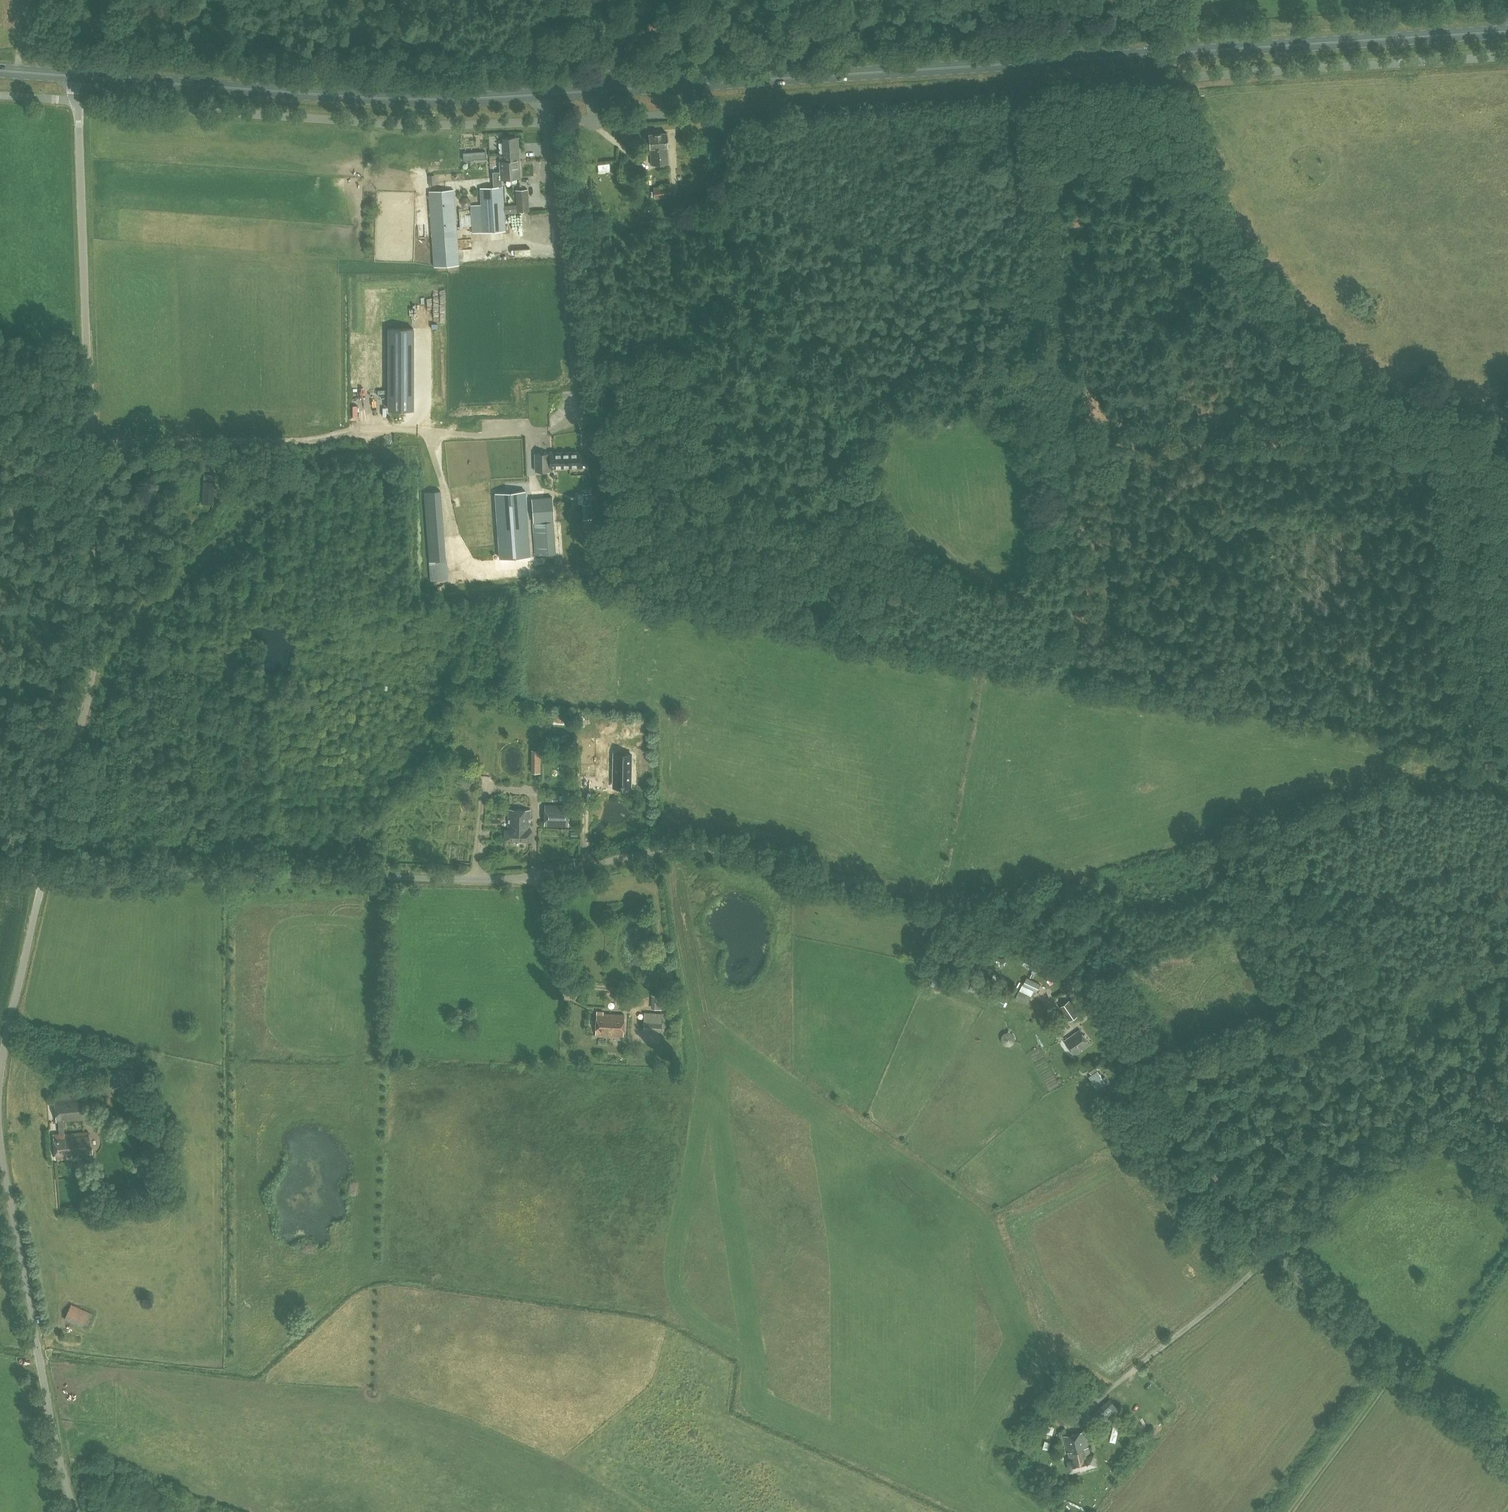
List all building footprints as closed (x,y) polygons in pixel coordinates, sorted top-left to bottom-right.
[(650,147),(667,146),(668,146),(667,131),(648,133),(649,147),(650,147)] [(499,154),(500,161),(500,171),(492,171),(493,181),(502,180),(502,178),(521,176),(518,136),(503,137),(504,154),(499,154)] [(463,160),(474,160),(474,159),(486,158),(485,151),(473,151),(463,152),(463,160)] [(480,203),(470,204),(472,232),(506,230),(503,185),(479,187),(480,203)] [(670,185),(653,186),(654,198),(672,196),(670,185)] [(454,188),(428,190),(434,266),(459,264),(459,255),(458,241),(454,188)] [(529,211),(528,188),(515,189),(517,211),(529,211)] [(465,209),(459,209),(460,225),(471,225),(470,213),(465,214),(465,209)] [(522,215),(515,215),(517,241),(524,241),(522,215)] [(414,328),(389,328),(389,408),(414,408),(414,328)] [(550,470),(549,467),(587,466),(587,452),(578,452),(578,450),(550,451),(550,452),(535,452),(535,470),(550,470)] [(204,480),(203,499),(202,502),(213,503),(213,499),(214,480),(204,480)] [(424,491),(427,541),(428,545),(427,545),(429,559),(430,559),(430,563),(429,563),(430,580),(448,578),(447,562),(445,562),(445,557),(446,557),(445,543),(444,543),(444,539),(445,539),(441,489),(424,491)] [(522,490),(492,492),(497,558),(527,555),(522,490)] [(592,519),(591,504),(592,504),(592,492),(582,493),(582,498),(582,519),(592,519)] [(552,496),(531,497),(533,520),(553,520),(552,496)] [(533,522),(535,546),(535,555),(552,553),(550,520),(546,521),(533,522)] [(631,783),(631,752),(614,751),(614,783),(631,783)] [(544,825),(568,826),(569,804),(545,803),(544,825)] [(509,808),(508,828),(505,828),(505,838),(531,839),(532,829),(530,829),(530,809),(509,808)] [(458,851),(459,859),(468,859),(468,850),(458,851)] [(1025,960),(1023,963),(1029,968),(1032,965),(1025,960)] [(937,980),(941,973),(934,970),(931,978),(937,980)] [(1014,1000),(1016,997),(1028,1002),(1034,989),(1037,991),(1041,982),(1027,976),(1023,983),(1019,992),(1015,990),(1009,998),(1014,1000)] [(654,994),(654,1007),(665,1007),(666,995),(654,994)] [(1070,999),(1060,1006),(1070,1020),(1080,1014),(1070,999)] [(624,1013),(603,1012),(603,1011),(597,1010),(595,1033),(623,1035),(624,1013)] [(661,1031),(662,1029),(664,1029),(665,1021),(662,1021),(662,1012),(644,1011),(644,1030),(661,1031)] [(1060,1026),(1067,1021),(1061,1013),(1054,1017),(1060,1026)] [(1090,1043),(1080,1028),(1065,1040),(1075,1054),(1090,1043)] [(1100,1059),(1095,1062),(1088,1068),(1092,1073),(1098,1068),(1098,1067),(1103,1064),(1100,1059)] [(1097,1069),(1091,1073),(1089,1075),(1098,1089),(1107,1083),(1097,1069)] [(67,1157),(67,1156),(90,1153),(88,1131),(64,1133),(63,1120),(86,1118),(84,1091),(54,1093),(56,1121),(58,1121),(59,1132),(53,1133),(56,1158),(67,1157)] [(93,1312),(71,1302),(64,1319),(86,1328),(93,1312)] [(1094,1410),(1102,1422),(1119,1408),(1110,1397),(1094,1410)] [(1094,1453),(1091,1454),(1085,1430),(1064,1435),(1070,1459),(1068,1460),(1070,1469),(1097,1463),(1094,1453)]
